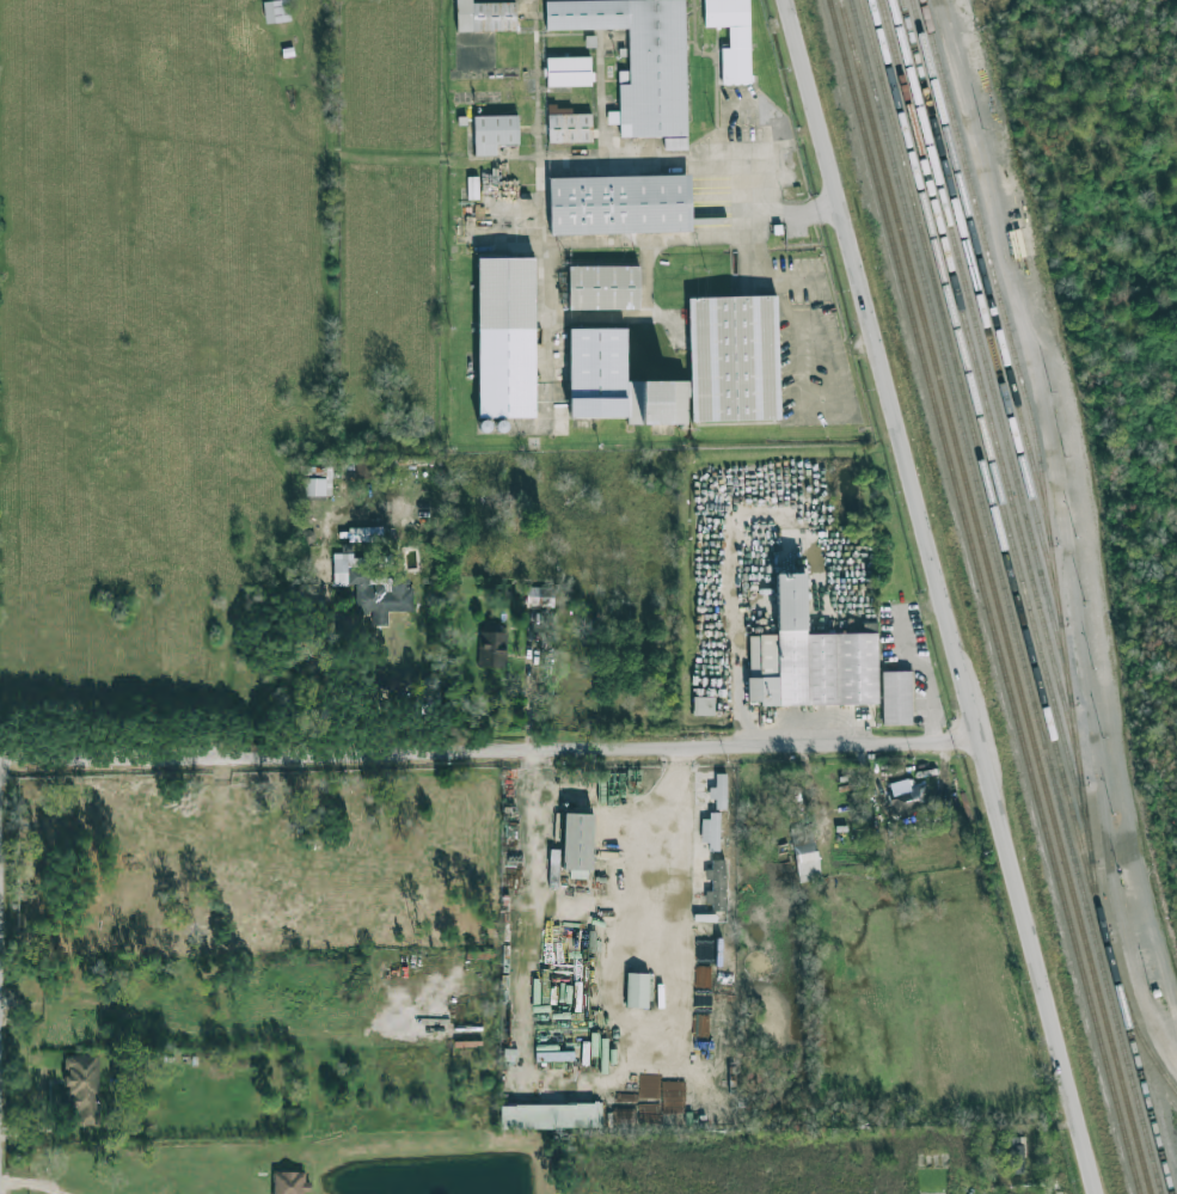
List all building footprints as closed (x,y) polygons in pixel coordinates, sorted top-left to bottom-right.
[(266,25),(291,21),(288,0),(276,0),(263,2),(266,25)] [(472,2),(472,0),(456,0),(456,32),(516,31),(515,2),(472,2)] [(545,1),(546,31),(628,30),(629,84),(619,84),(619,111),(607,111),(607,125),(620,125),(620,139),(664,138),(664,150),(687,150),(685,0),(582,0),(545,1)] [(722,86),(751,85),(749,0),(704,0),(704,27),(728,27),(729,48),(721,48),(722,86)] [(591,56),(546,58),(547,87),(592,86),(591,56)] [(592,113),(572,114),(571,106),(547,107),(548,144),(592,143),(592,113)] [(474,157),(496,156),(496,145),(518,144),(517,115),(473,116),(474,157)] [(691,233),(690,175),(549,176),(550,235),(691,233)] [(478,416),(508,416),(508,423),(535,423),(534,257),(478,257),(478,416)] [(639,265),(568,265),(568,311),(639,311),(639,265)] [(691,426),(779,424),(777,295),(688,297),(691,426)] [(626,328),(569,328),(570,427),(687,425),(687,380),(626,380),(626,328)] [(325,478),(304,479),(304,497),(326,496),(325,478)] [(352,527),(351,541),(380,541),(381,528),(352,527)] [(333,585),(357,585),(357,614),(373,614),(373,626),(390,626),(390,612),(414,612),(414,584),(391,584),(391,576),(365,576),(365,555),(333,555),(333,585)] [(879,703),(878,632),(806,634),(805,573),(776,573),(777,634),(748,635),(750,701),(760,701),(760,705),(879,703)] [(555,608),(555,589),(527,588),(527,608),(555,608)] [(480,667),(507,668),(509,633),(481,632),(480,667)] [(883,725),(913,724),(912,670),(882,671),(883,725)] [(715,697),(694,697),(693,715),(714,715),(715,697)] [(727,774),(715,773),(715,786),(709,786),(709,798),(716,799),(715,809),(726,809),(727,774)] [(893,816),(930,809),(925,783),(888,790),(893,816)] [(595,814),(566,814),(564,871),(572,871),(572,879),(593,880),(595,814)] [(719,850),(720,815),(702,814),(701,842),(709,842),(709,850),(719,850)] [(822,878),(813,825),(790,829),(792,842),(775,845),(778,863),(795,860),(799,882),(822,878)] [(648,1007),(649,973),(627,972),(626,1007),(648,1007)] [(100,1056),(67,1056),(67,1087),(71,1087),(72,1110),(80,1110),(80,1127),(100,1127),(100,1056)] [(503,1130),(603,1128),(602,1104),(502,1106),(503,1130)] [(1024,1173),(1023,1143),(1016,1143),(1016,1137),(1007,1137),(1009,1174),(1024,1173)] [(306,1193),(312,1193),(313,1182),(307,1182),(307,1173),(275,1172),(275,1193),(306,1193)]
